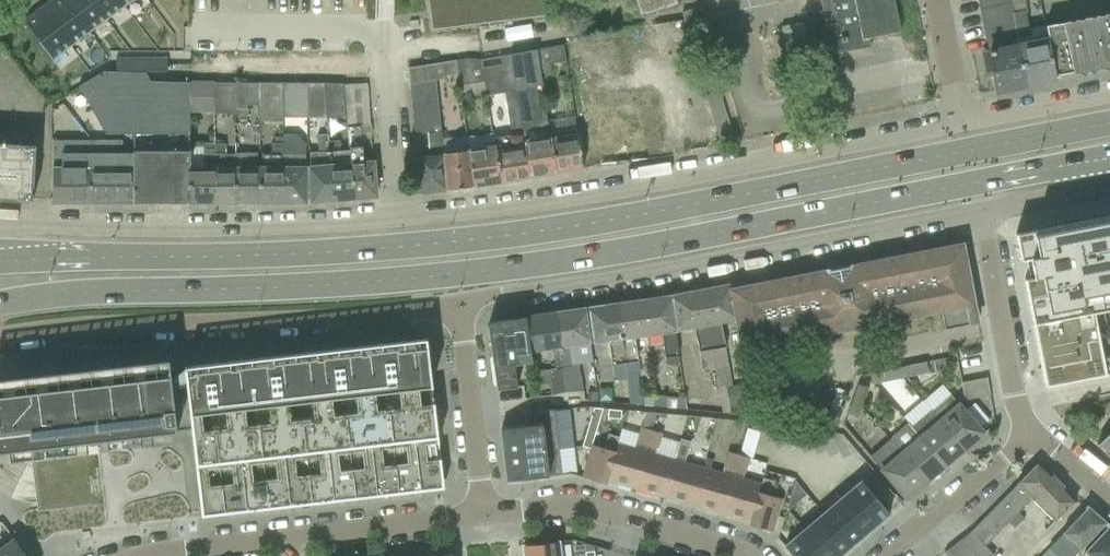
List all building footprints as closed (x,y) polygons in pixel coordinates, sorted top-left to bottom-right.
[(42,6),(71,45),(89,32),(66,0),(51,0),(42,6)] [(89,32),(107,18),(93,0),(66,0),(89,32)] [(107,18),(124,5),(120,0),(93,0),(107,18)] [(428,12),(429,19),(430,31),(523,20),(548,17),(546,0),(426,0),(428,12)] [(637,17),(678,6),(677,0),(632,0),(637,17)] [(827,55),(870,47),(869,38),(900,32),(893,0),(819,0),(824,25),(821,26),(827,55)] [(988,52),(982,54),(986,75),(992,74),(995,90),(1025,84),(1009,0),(978,0),(988,52)] [(1025,84),(1054,78),(1054,76),(1046,38),(1047,38),(1045,26),(1030,29),(1028,29),(1024,11),(1026,10),(1024,0),(1009,0),(1025,84)] [(23,19),(22,20),(52,60),(53,59),(71,45),(42,6),(24,20),(23,19)] [(694,10),(681,14),(688,35),(700,31),(694,10)] [(1045,26),(1047,38),(1046,38),(1054,76),(1071,72),(1071,74),(1073,73),(1073,71),(1087,68),(1088,70),(1089,70),(1089,68),(1104,64),(1104,66),(1106,66),(1105,64),(1109,63),(1109,13),(1045,26)] [(651,25),(612,32),(620,75),(632,73),(629,58),(656,54),(651,25)] [(562,46),(536,50),(540,74),(550,73),(549,65),(564,62),(565,62),(562,46)] [(536,50),(509,54),(514,81),(540,77),(539,74),(540,74),(536,50)] [(509,54),(481,59),(486,97),(503,94),(510,135),(493,138),(494,146),(493,146),(499,182),(529,177),(525,147),(524,147),(523,141),(514,81),(509,54)] [(132,58),(123,58),(124,72),(132,72),(132,58)] [(141,58),(132,58),(132,72),(141,72),(141,58)] [(149,58),(141,58),(141,72),(148,72),(149,72),(149,58)] [(158,58),(149,58),(149,72),(158,72),(158,58)] [(158,58),(158,72),(167,72),(167,58),(158,58)] [(464,59),(456,60),(457,74),(459,86),(482,83),(485,97),(486,97),(481,59),(464,59)] [(409,67),(410,84),(436,80),(443,79),(443,76),(457,74),(456,60),(409,67)] [(146,73),(103,71),(78,86),(105,134),(138,134),(139,154),(139,155),(139,203),(166,203),(187,203),(187,169),(189,165),(189,144),(189,112),(189,83),(189,82),(150,81),(146,73)] [(540,77),(514,81),(523,141),(524,147),(525,147),(529,177),(556,173),(549,133),(547,118),(541,77),(540,77)] [(436,80),(410,84),(413,123),(426,122),(428,145),(415,147),(418,192),(421,191),(425,194),(430,194),(432,190),(444,190),(442,156),(436,80)] [(214,83),(189,83),(189,112),(213,112),(214,112),(214,83)] [(234,83),(214,83),(214,112),(214,113),(235,113),(234,83)] [(259,83),(259,122),(282,122),(282,118),(282,83),(259,83)] [(282,83),(282,118),(284,118),(307,118),(306,83),(282,83)] [(326,83),(306,83),(307,118),(327,118),(326,83)] [(342,83),(326,83),(327,118),(347,118),(344,83),(342,83)] [(367,83),(344,83),(347,118),(347,127),(360,126),(370,125),(369,118),(367,83)] [(573,114),(547,118),(549,133),(556,173),(582,169),(575,129),(573,114)] [(727,120),(714,123),(720,145),(734,142),(727,120)] [(360,126),(347,127),(348,137),(349,151),(353,199),(376,197),(373,162),(372,156),(362,157),(360,136),(360,126)] [(317,152),(309,152),(310,167),(310,180),(311,202),(333,200),(328,143),(327,133),(316,134),(317,152)] [(283,135),(283,143),(283,202),(305,202),(305,147),(302,142),(295,135),(283,135)] [(52,203),(55,203),(55,201),(67,201),(67,203),(90,203),(90,140),(52,140),(52,203)] [(90,140),(90,203),(110,203),(110,144),(110,143),(110,140),(90,140)] [(110,144),(110,203),(139,203),(139,181),(139,155),(139,154),(122,154),(122,143),(122,140),(110,140),(110,143),(110,144)] [(339,142),(328,143),(333,200),(353,199),(349,151),(348,151),(340,151),(339,142)] [(32,198),(35,145),(0,143),(0,196),(32,198)] [(283,143),(271,143),(271,153),(261,153),(261,203),(283,202),(283,143)] [(189,165),(187,169),(187,203),(191,203),(214,203),(214,144),(202,144),(189,144),(189,165)] [(225,144),(214,144),(214,203),(235,203),(235,154),(233,154),(225,154),(225,144)] [(493,146),(468,150),(473,186),(499,182),(493,146)] [(468,152),(442,156),(444,190),(459,189),(473,186),(468,150),(468,152)] [(257,153),(235,153),(235,154),(235,203),(257,203),(257,181),(257,166),(257,153)] [(1015,234),(1020,261),(1025,260),(1029,278),(1024,279),(1024,281),(1045,387),(1105,375),(1105,374),(1105,373),(1099,340),(1090,342),(1085,314),(1096,312),(1101,311),(1109,309),(1109,215),(1108,216),(1086,220),(1083,221),(1062,225),(1059,225),(1043,229),(1022,233),(1015,234)] [(977,324),(972,300),(962,244),(851,266),(850,264),(844,265),(845,267),(832,270),(831,268),(825,269),(825,271),(730,290),(742,349),(940,311),(944,330),(977,324)] [(727,286),(702,290),(713,350),(726,347),(721,323),(734,320),(727,286)] [(702,290),(674,296),(677,317),(679,331),(693,328),(698,353),(704,352),(713,350),(702,290)] [(670,297),(644,300),(649,336),(661,334),(664,359),(665,366),(678,365),(677,358),(674,332),(675,332),(673,318),(670,297)] [(643,300),(617,304),(626,362),(637,360),(634,338),(649,336),(643,300)] [(617,304),(590,308),(594,343),(608,341),(611,363),(626,362),(617,304)] [(585,309),(556,313),(568,392),(583,391),(579,365),(593,363),(591,352),(588,330),(585,309)] [(556,313),(528,317),(533,352),(537,351),(552,349),(555,367),(548,368),(551,396),(566,392),(568,392),(556,313)] [(487,327),(496,390),(497,390),(516,387),(517,387),(514,363),(517,363),(515,353),(529,351),(530,351),(525,317),(491,322),(487,327)] [(421,325),(98,363),(107,440),(141,436),(151,522),(370,496),(371,501),(396,498),(396,493),(425,489),(426,495),(441,493),(424,349),(434,348),(432,335),(422,336),(421,325)] [(704,352),(698,353),(702,371),(717,369),(713,350),(704,352)] [(637,360),(626,362),(626,364),(627,376),(637,375),(640,375),(637,360)] [(913,365),(898,368),(900,378),(915,375),(928,372),(926,362),(913,365)] [(614,382),(628,380),(626,364),(612,366),(614,382)] [(900,378),(898,368),(883,371),(885,381),(900,378)] [(547,370),(538,371),(539,384),(548,383),(547,370)] [(985,376),(961,381),(965,398),(989,393),(985,376)] [(727,386),(730,406),(748,404),(745,383),(727,386)] [(858,385),(853,399),(862,403),(868,388),(858,385)] [(801,411),(799,421),(835,427),(847,393),(836,389),(827,415),(801,411)] [(587,391),(586,400),(596,401),(597,392),(587,391)] [(964,450),(983,433),(949,394),(930,410),(964,450)] [(657,398),(658,407),(686,409),(684,400),(657,398)] [(862,403),(853,399),(848,413),(857,417),(862,403)] [(922,401),(903,417),(907,422),(910,426),(945,466),(964,450),(930,410),(922,401)] [(527,426),(501,429),(504,455),(558,449),(573,447),(569,409),(554,411),(554,410),(525,413),(527,426)] [(608,409),(607,418),(620,420),(621,410),(608,409)] [(589,421),(585,434),(594,436),(598,423),(589,421)] [(945,466),(910,426),(907,422),(888,438),(926,482),(945,466)] [(637,442),(647,445),(651,430),(641,427),(637,442)] [(748,427),(740,454),(752,458),(760,430),(748,427)] [(651,430),(647,445),(657,448),(662,433),(651,430)] [(1097,445),(1109,457),(1109,431),(1097,444),(1097,445)] [(583,477),(604,483),(610,462),(612,462),(618,444),(617,443),(619,437),(608,433),(603,448),(592,444),(583,477)] [(585,434),(582,446),(590,449),(594,436),(585,434)] [(676,453),(686,456),(691,441),(680,438),(676,453)] [(869,455),(870,456),(906,499),(926,482),(888,438),(869,455)] [(606,480),(634,488),(645,451),(618,444),(612,462),(610,462),(604,483),(605,484),(606,480)] [(558,449),(504,455),(507,481),(561,475),(558,449)] [(634,488),(663,496),(674,460),(645,451),(634,488)] [(724,467),(734,470),(738,455),(728,452),(724,467)] [(738,455),(734,470),(744,473),(749,458),(738,455)] [(663,496),(692,504),(703,468),(674,460),(663,496)] [(1036,504),(1049,517),(1047,520),(1052,525),(1061,516),(1076,499),(1039,463),(1017,485),(970,532),(944,552),(948,555),(993,555),(984,546),(1030,498),(1036,504)] [(692,504),(721,513),(732,476),(703,468),(692,504)] [(732,476),(721,513),(750,521),(755,504),(761,484),(732,476)] [(750,521),(749,525),(772,531),(781,498),(770,495),(774,481),(763,478),(761,484),(755,504),(750,521)] [(784,546),(792,555),(839,555),(889,514),(861,481),(784,546)] [(1047,549),(1055,555),(1059,555),(1060,554),(1062,555),(1075,555),(1081,550),(1082,551),(1090,540),(1105,524),(1086,508),(1071,524),(1063,533),(1047,549)] [(1108,527),(1093,543),(1085,553),(1088,555),(1109,555),(1109,528),(1108,527)] [(0,548),(0,555),(27,555),(14,538),(0,548)] [(558,542),(522,546),(524,555),(560,555),(558,542)] [(584,544),(585,555),(594,555),(593,547),(584,544)]
